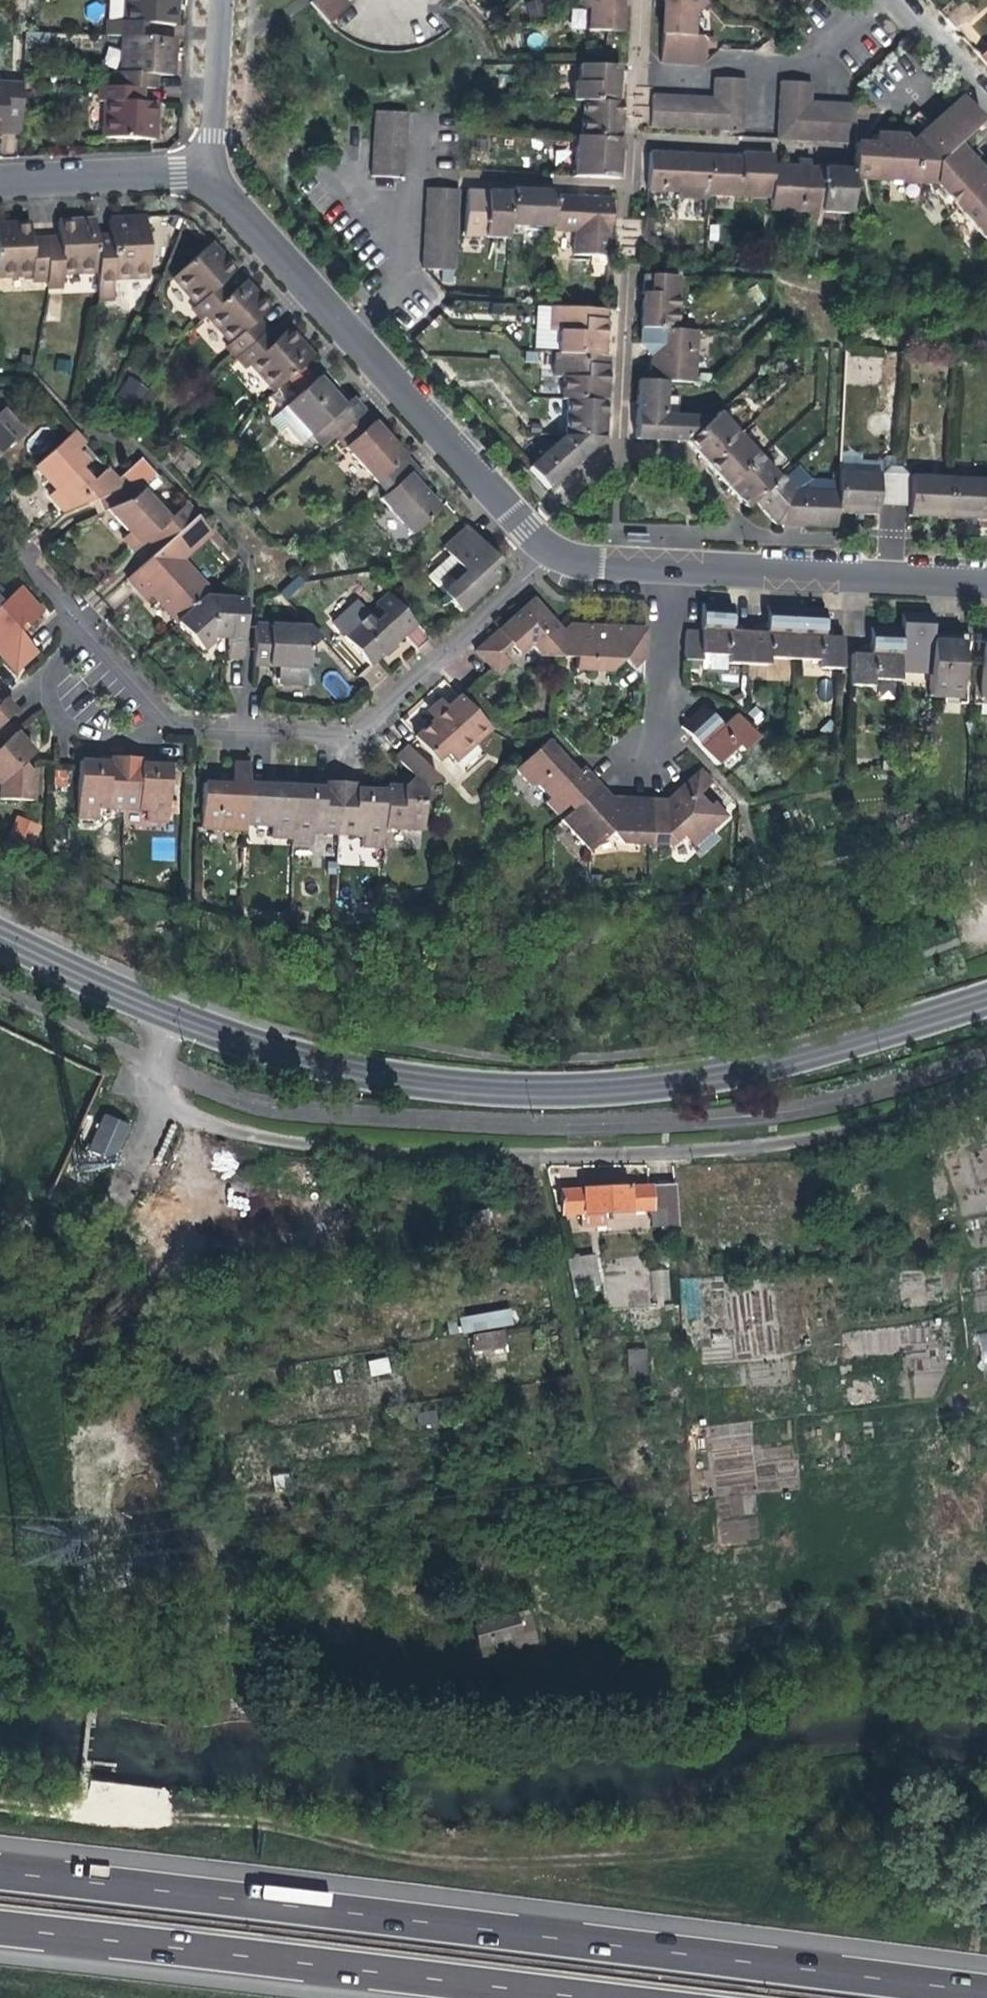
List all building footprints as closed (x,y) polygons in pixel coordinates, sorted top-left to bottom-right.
[(122,22),(108,21),(107,37),(121,37),(159,39),(160,24),(176,25),(176,8),(176,0),(122,0),(122,22)] [(330,25),(350,5),(346,0),(314,0),(311,3),(330,25)] [(588,7),(587,30),(619,31),(620,8),(621,0),(581,0),(588,7)] [(692,36),(694,16),(707,5),(703,0),(661,0),(661,2),(658,35),(662,35),(660,64),(704,65),(704,42),(700,36),(692,36)] [(571,9),(570,29),(586,29),(586,9),(571,9)] [(175,40),(159,39),(121,37),(119,73),(114,73),(113,87),(140,89),(157,89),(157,75),(173,76),(174,60),(175,40)] [(107,47),(105,67),(118,68),(120,48),(107,47)] [(620,67),(580,65),(579,83),(575,82),(573,101),(584,101),(583,136),(576,137),(574,176),(618,178),(620,152),(622,116),(622,104),(617,104),(619,83),(620,67)] [(742,132),(744,99),(745,80),(713,78),(712,98),(652,96),(651,127),(710,130),(742,132)] [(778,134),(807,136),(808,141),(855,144),(857,104),(811,102),(812,83),(780,82),(778,134)] [(20,85),(0,84),(0,134),(3,134),(5,120),(19,121),(20,85)] [(141,104),(140,89),(113,87),(98,87),(98,102),(104,102),(102,137),(155,139),(156,120),(156,105),(141,104)] [(855,144),(853,169),(853,180),(934,184),(985,242),(986,240),(986,176),(966,153),(958,143),(984,120),(974,109),(962,96),(910,140),(908,138),(906,136),(873,134),(874,144),(855,144)] [(375,111),(374,128),(373,143),(372,176),(403,178),(406,113),(375,111)] [(678,197),(707,198),(708,193),(771,196),(770,210),(808,211),(807,226),(820,227),(820,212),(851,213),(853,180),(853,169),(837,169),(809,168),(810,161),(798,160),(797,167),(787,167),(773,166),(773,155),(742,153),(742,158),(722,157),(667,154),(649,153),(648,190),(678,191),(678,197)] [(423,269),(454,270),(455,255),(458,189),(427,187),(423,269)] [(465,235),(508,238),(509,225),(553,226),(552,232),(573,232),(572,254),(608,256),(612,198),(555,195),(555,191),(510,188),(510,192),(467,190),(465,235)] [(109,233),(94,234),(96,272),(97,285),(113,284),(112,279),(148,278),(144,217),(108,219),(109,228),(109,233)] [(58,221),(43,222),(47,280),(47,288),(62,287),(61,274),(96,272),(94,234),(71,235),(59,235),(58,221)] [(47,280),(43,222),(27,223),(28,237),(8,238),(0,238),(0,278),(29,276),(30,281),(47,280)] [(203,322),(208,317),(231,295),(221,284),(236,271),(222,255),(210,242),(172,278),(198,306),(193,312),(203,322)] [(649,359),(648,381),(638,380),(636,402),(635,422),(634,438),(656,439),(686,441),(693,449),(715,473),(731,491),(747,509),(754,502),(773,523),(798,525),(836,527),(837,511),(837,491),(796,488),(783,474),(779,478),(718,412),(711,417),(664,415),(666,382),(688,383),(691,333),(675,332),(678,278),(643,276),(642,299),(639,345),(646,355),(649,359)] [(245,281),(231,295),(208,317),(230,342),(226,347),(237,359),(266,333),(255,321),(269,308),(256,293),(245,281)] [(457,302),(457,315),(487,313),(486,300),(457,302)] [(569,469),(605,437),(606,420),(607,401),(607,385),(609,356),(603,355),(604,328),(605,309),(550,306),(550,329),(559,329),(558,353),(554,353),(553,377),(562,378),(561,399),(567,399),(566,435),(528,468),(547,489),(569,469)] [(274,391),(287,380),(302,366),(313,356),(300,341),(291,331),(277,345),(266,333),(237,359),(249,371),(253,368),(274,391)] [(315,380),(302,366),(287,380),(300,394),(315,380)] [(322,448),(334,437),(339,432),(363,411),(351,397),(344,404),(328,387),(319,376),(315,380),(300,394),(270,421),(280,433),(286,428),(301,444),(310,435),(322,448)] [(117,400),(139,408),(148,385),(126,377),(117,400)] [(334,437),(376,483),(405,456),(375,423),(363,411),(339,432),(334,437)] [(0,429),(0,453),(12,442),(0,429)] [(102,513),(108,509),(137,496),(143,491),(157,477),(140,458),(117,479),(106,467),(91,481),(80,468),(87,462),(77,451),(84,444),(73,432),(34,468),(54,491),(49,496),(53,501),(64,512),(96,497),(102,513)] [(414,467),(405,456),(376,483),(385,493),(379,499),(412,535),(440,508),(417,483),(408,473),(414,467)] [(837,491),(837,511),(861,512),(877,513),(878,505),(892,505),(908,506),(907,515),(922,516),(983,519),(986,520),(986,478),(905,474),(900,466),(890,466),(881,473),(839,470),(837,491)] [(134,550),(141,545),(148,539),(157,549),(196,515),(186,504),(169,519),(143,491),(137,496),(108,509),(129,532),(123,538),(134,550)] [(156,600),(176,622),(204,596),(209,591),(181,561),(212,533),(196,515),(157,549),(151,556),(127,578),(147,599),(151,595),(156,600)] [(500,561),(468,526),(444,548),(457,562),(444,574),(454,584),(442,595),(457,612),(493,579),(487,572),(500,561)] [(141,545),(151,556),(157,549),(148,539),(141,545)] [(457,562),(444,548),(431,559),(436,565),(444,574),(457,562)] [(8,595),(0,603),(0,653),(5,658),(17,672),(39,652),(24,636),(18,630),(24,623),(27,627),(43,612),(19,586),(8,595)] [(8,595),(0,586),(0,603),(8,595)] [(417,649),(430,637),(390,594),(377,606),(378,608),(371,615),(369,614),(368,615),(356,603),(334,623),(346,636),(345,637),(371,666),(386,652),(404,635),(417,649)] [(231,596),(204,596),(176,622),(201,649),(214,636),(214,631),(220,631),(229,631),(228,657),(243,657),(246,603),(231,603),(231,596)] [(698,660),(699,654),(727,656),(727,662),(766,664),(766,658),(792,659),(819,661),(819,667),(839,668),(841,637),(823,636),(824,608),(812,607),(783,606),(766,605),(764,633),(746,632),(729,631),(731,603),(713,602),(702,602),(700,629),(685,628),(684,660),(698,660)] [(539,656),(560,658),(562,630),(543,608),(540,605),(525,605),(475,650),(497,675),(509,664),(501,655),(510,645),(519,654),(525,649),(533,649),(539,656)] [(959,698),(962,640),(931,638),(931,632),(931,610),(922,609),(902,608),(901,625),(885,623),(870,622),(869,653),(850,652),(848,685),(871,686),(872,679),(898,680),(899,672),(929,674),(929,697),(959,698)] [(567,622),(562,630),(588,630),(588,623),(567,622)] [(319,638),(308,626),(255,623),(253,665),(274,666),(274,680),(279,680),(279,685),(290,686),(305,687),(309,683),(310,668),(306,668),(307,648),(319,638)] [(588,630),(562,630),(560,658),(575,659),(573,670),(610,672),(622,660),(631,670),(644,659),(645,626),(588,623),(588,630)] [(945,632),(931,632),(931,638),(962,640),(968,640),(968,633),(945,632)] [(981,641),(978,699),(986,700),(986,641),(981,641)] [(489,729),(459,695),(446,707),(439,699),(431,707),(429,715),(434,718),(414,736),(437,760),(445,752),(455,761),(489,729)] [(4,721),(16,710),(4,697),(0,701),(0,725),(4,721)] [(681,726),(715,764),(726,755),(730,750),(735,746),(740,751),(756,737),(734,713),(720,725),(703,706),(681,726)] [(4,721),(0,725),(0,799),(31,800),(32,772),(23,764),(28,759),(35,753),(20,738),(4,721)] [(572,801),(577,806),(595,789),(599,784),(595,779),(591,775),(583,767),(578,771),(546,738),(514,768),(529,784),(534,784),(548,799),(544,802),(556,815),(572,801)] [(386,784),(385,790),(384,830),(422,831),(424,789),(437,777),(406,743),(394,754),(406,768),(411,774),(401,783),(401,784),(386,784)] [(98,808),(123,809),(125,756),(108,755),(108,762),(108,771),(97,771),(97,762),(81,761),(78,816),(98,818),(98,808)] [(142,773),(142,764),(143,757),(125,756),(123,809),(149,810),(148,820),(168,821),(170,765),(154,764),(153,773),(142,773)] [(33,764),(28,759),(23,764),(32,772),(33,764)] [(104,762),(97,762),(97,771),(108,771),(108,762),(104,762)] [(248,830),(248,825),(250,784),(251,764),(233,763),(232,784),(224,783),(204,783),(202,829),(248,830)] [(149,764),(142,764),(142,773),(153,773),(154,764),(149,764)] [(395,777),(401,783),(411,774),(406,768),(401,772),(395,777)] [(700,769),(687,781),(699,794),(712,782),(700,769)] [(272,835),(292,835),(294,786),(294,776),(279,775),(279,785),(267,785),(250,784),(248,825),(272,825),(272,835)] [(268,775),(267,785),(279,785),(279,775),(268,775)] [(312,795),(312,787),(294,786),(292,835),(291,844),(312,845),(312,835),(338,836),(341,781),(324,781),(324,787),(323,795),(312,795)] [(383,848),(384,830),(385,790),(369,789),(368,798),(357,797),(357,788),(357,782),(341,781),(338,836),(362,837),(362,847),(383,848)] [(709,806),(699,794),(687,781),(671,797),(674,801),(666,807),(648,806),(647,843),(669,844),(680,833),(691,844),(724,813),(713,802),(709,806)] [(619,842),(647,843),(648,806),(610,805),(604,799),(609,794),(602,787),(599,784),(595,789),(577,806),(559,821),(589,852),(609,833),(619,842)] [(318,787),(312,787),(312,795),(323,795),(324,787),(318,787)] [(362,789),(357,788),(357,797),(368,798),(369,789),(362,789)] [(612,797),(609,794),(604,799),(610,805),(648,806),(648,799),(635,799),(621,798),(612,797)] [(667,800),(648,799),(648,806),(666,807),(674,801),(671,797),(667,800)] [(8,838),(32,849),(42,825),(18,815),(8,838)] [(113,1155),(131,1119),(106,1107),(88,1143),(113,1155)] [(653,1226),(677,1225),(675,1184),(560,1189),(561,1215),(581,1214),(582,1228),(607,1227),(606,1214),(653,1211),(653,1226)] [(486,1236),(518,1230),(514,1206),(483,1211),(486,1236)] [(461,1240),(486,1236),(483,1216),(458,1220),(461,1240)] [(595,1255),(568,1260),(569,1270),(573,1287),(598,1284),(595,1255)] [(334,1277),(342,1275),(340,1264),(328,1266),(328,1272),(333,1272),(334,1277)] [(654,1299),(669,1298),(668,1269),(652,1270),(654,1299)] [(702,1318),(700,1277),(680,1278),(682,1319),(702,1318)] [(461,1333),(513,1324),(511,1309),(458,1319),(461,1333)] [(477,1351),(506,1346),(503,1331),(474,1336),(477,1351)] [(986,1369),(986,1331),(977,1332),(982,1369),(986,1369)] [(629,1372),(646,1372),(646,1354),(628,1355),(629,1372)] [(367,1361),(371,1376),(391,1372),(388,1357),(367,1361)] [(758,1540),(756,1514),(720,1517),(721,1542),(758,1540)] [(527,1608),(472,1622),(480,1656),(536,1642),(527,1608)]
